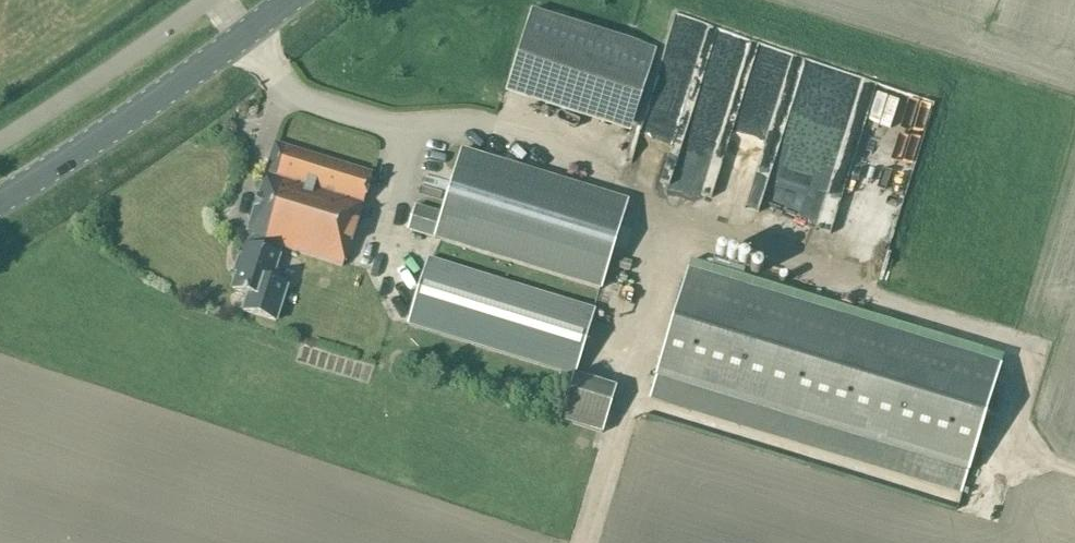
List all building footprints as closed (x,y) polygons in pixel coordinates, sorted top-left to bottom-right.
[(530,12),(509,80),(634,118),(655,50),(530,12)] [(723,159),(749,165),(767,94),(774,96),(786,47),(760,40),(756,56),(750,54),(723,159)] [(728,86),(695,76),(663,181),(696,191),(728,86)] [(653,89),(630,160),(653,167),(676,96),(653,89)] [(245,234),(247,235),(281,246),(341,265),(347,248),(349,249),(372,174),(273,143),(245,234)] [(408,325),(472,344),(574,375),(594,309),(483,275),(489,256),(601,289),(627,202),(461,151),(441,216),(414,207),(407,231),(434,239),(408,325)] [(858,190),(852,210),(862,213),(868,193),(858,190)] [(270,280),(281,246),(247,235),(244,246),(241,245),(235,263),(235,264),(238,265),(230,290),(245,294),(239,311),(276,323),(288,286),(270,280)] [(1000,364),(687,269),(647,400),(961,495),(1000,364)] [(613,400),(571,387),(561,421),(603,433),(613,400)]
